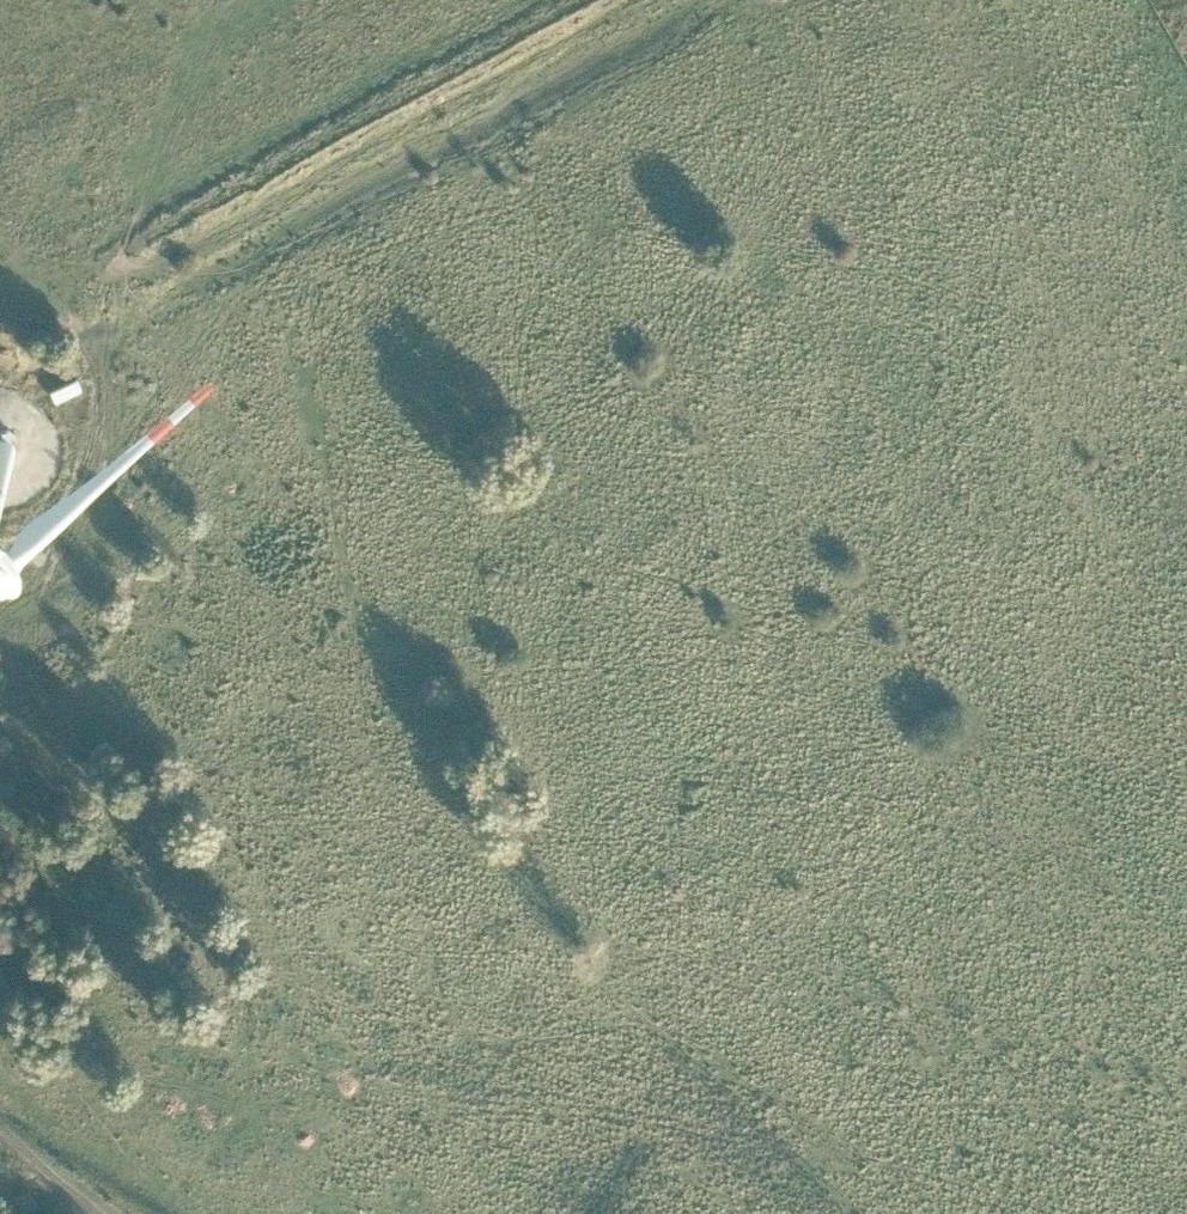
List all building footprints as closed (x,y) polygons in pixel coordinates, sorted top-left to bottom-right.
[(85,374),(56,386),(62,398),(90,386),(85,374)]
